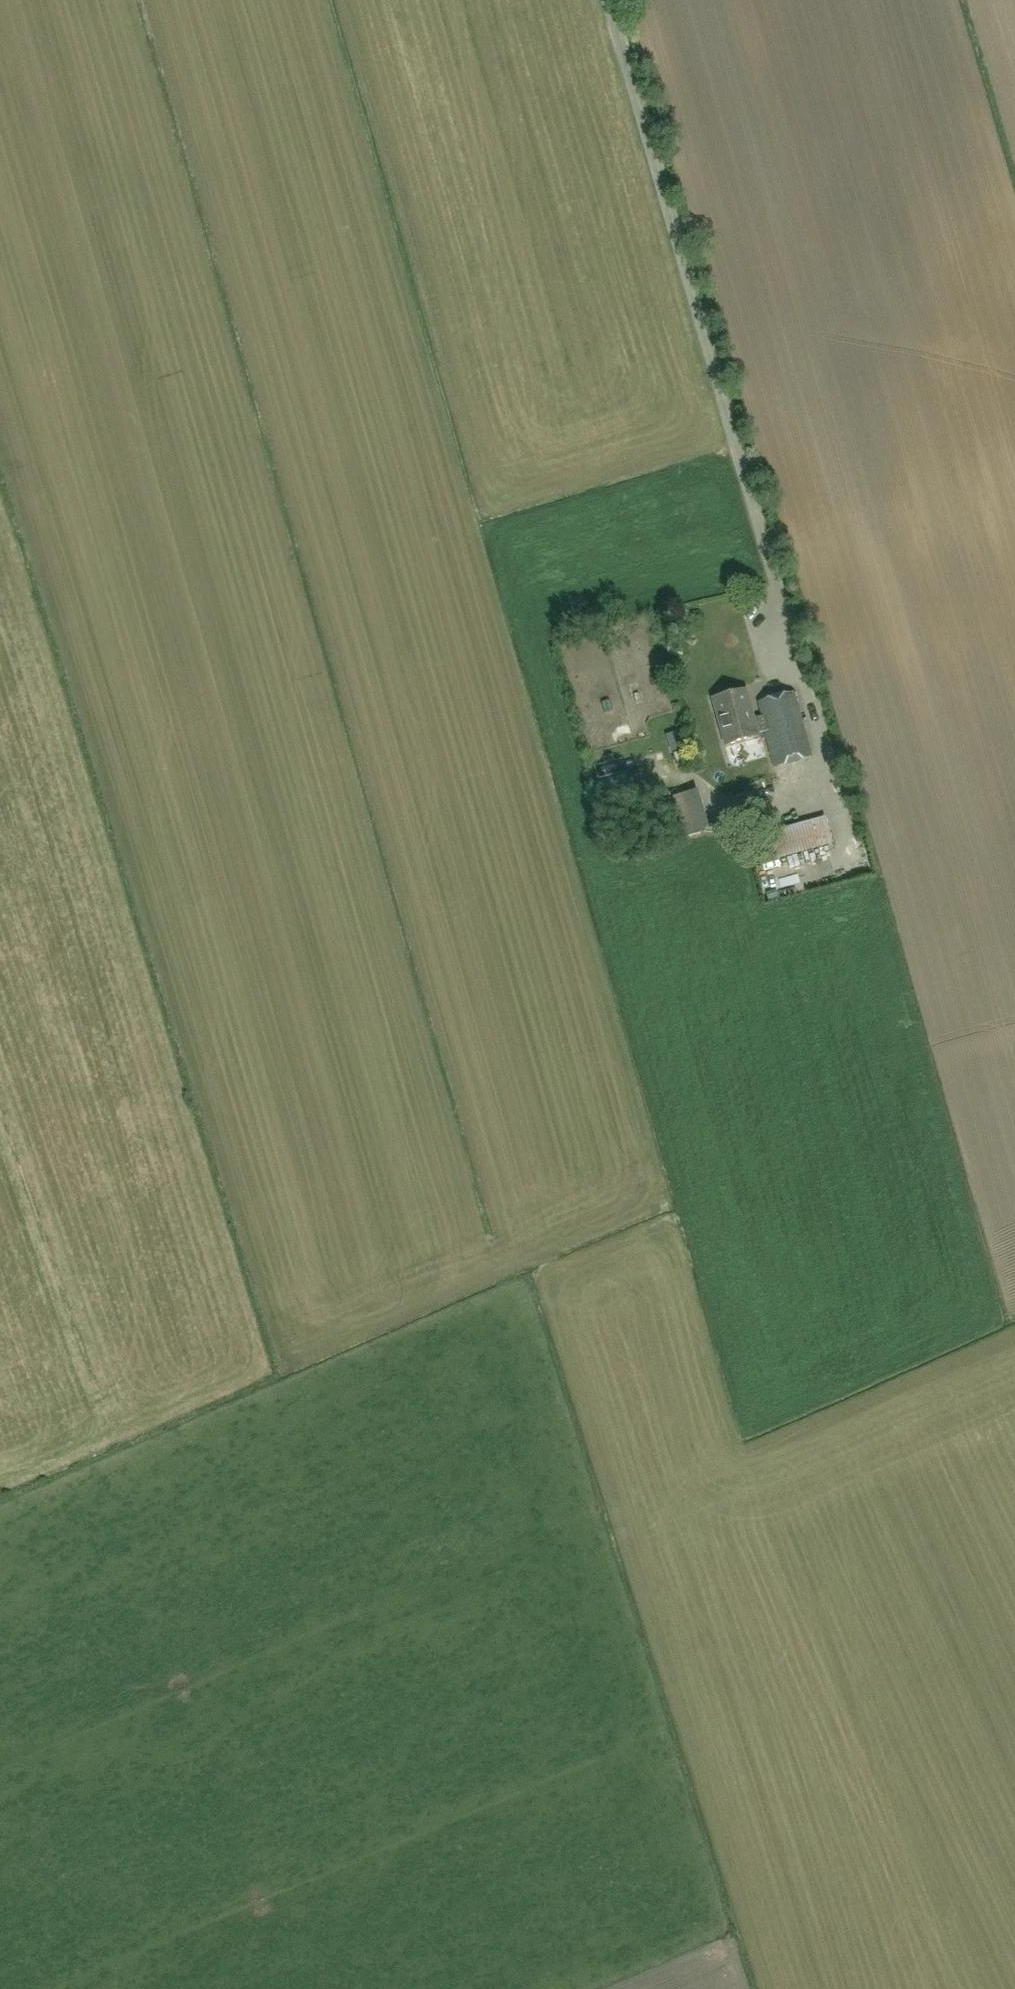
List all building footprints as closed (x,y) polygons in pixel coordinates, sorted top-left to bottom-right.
[(746,688),(713,697),(725,745),(758,737),(757,734),(765,732),(774,767),(813,757),(796,692),(757,702),(761,716),(753,718),(746,688)] [(674,729),(663,732),(667,749),(679,746),(674,729)] [(648,749),(660,746),(656,731),(644,734),(648,749)] [(704,829),(693,791),(674,797),(685,835),(704,829)] [(765,862),(833,843),(826,818),(758,837),(765,862)]
